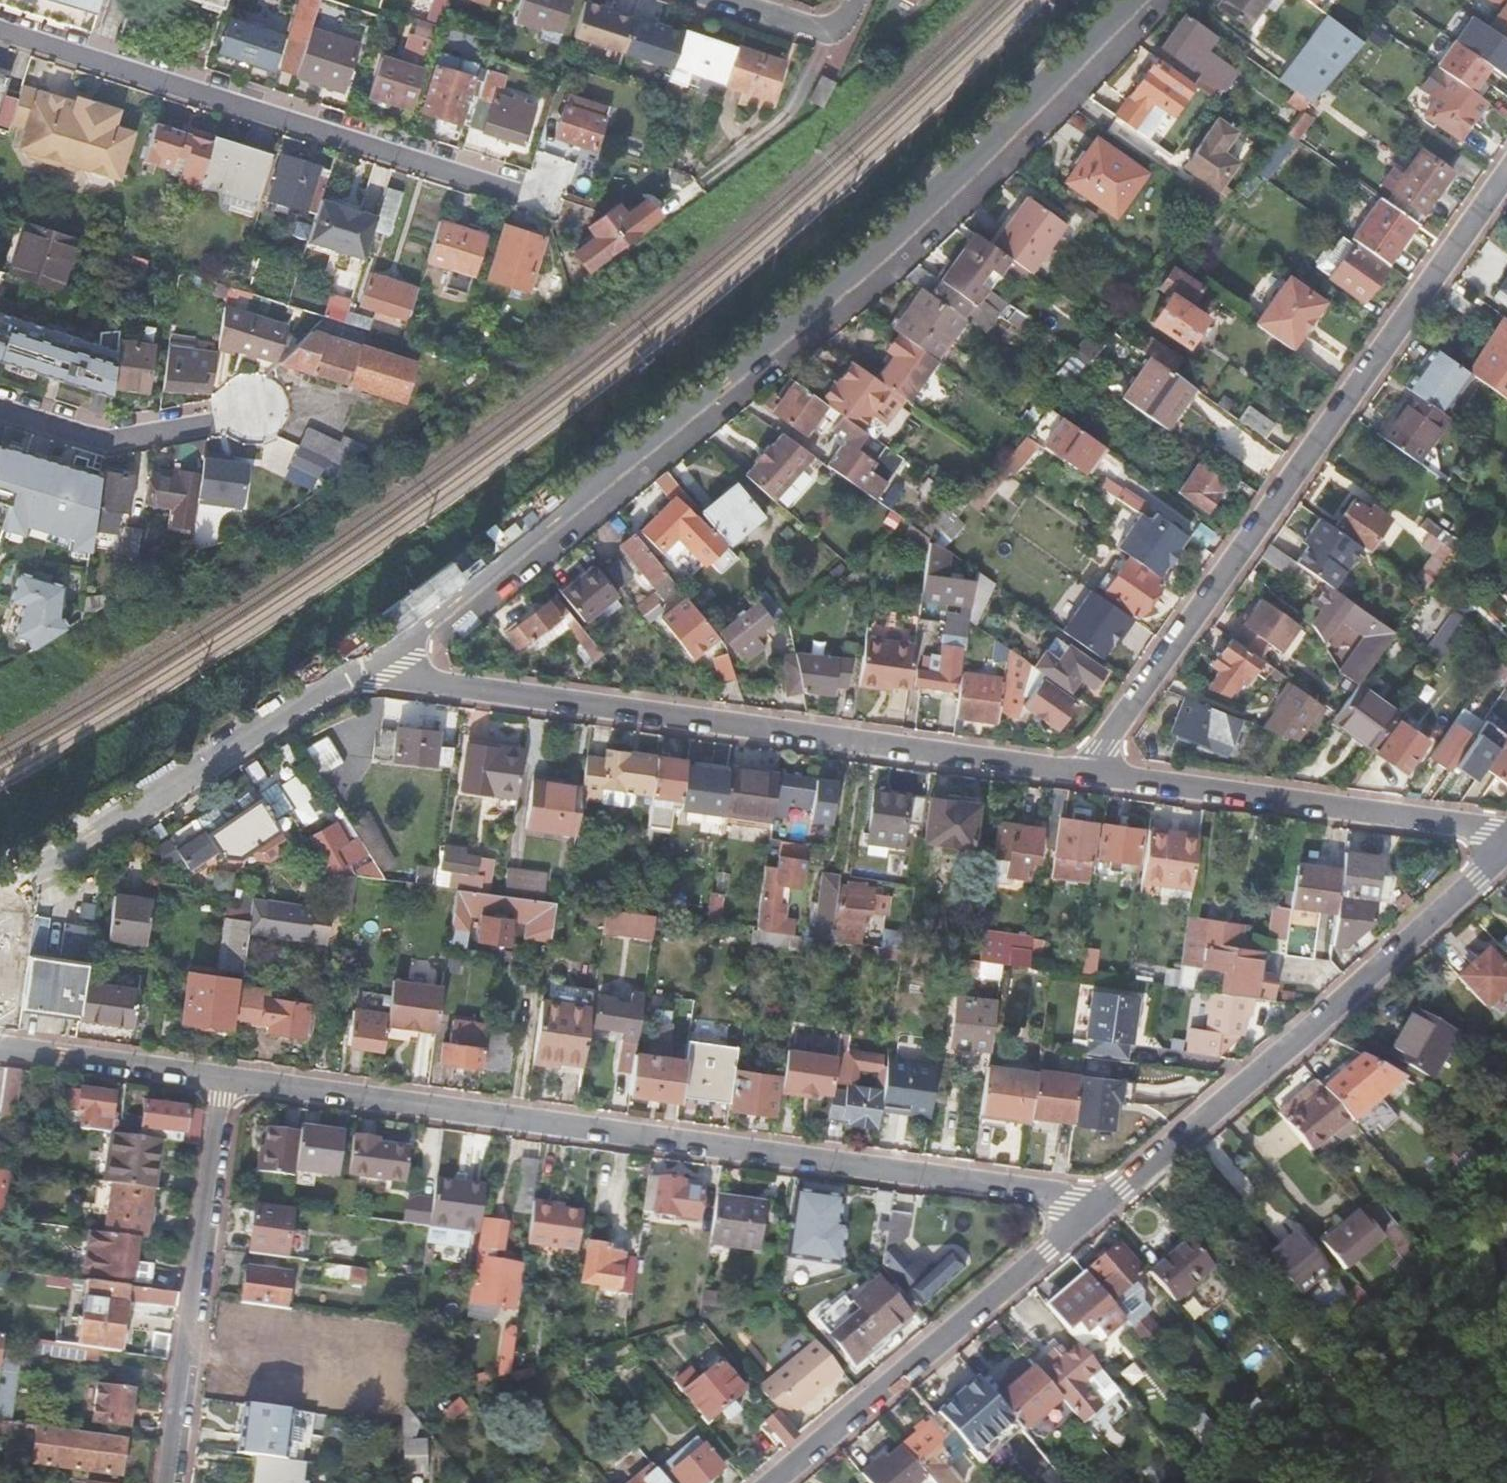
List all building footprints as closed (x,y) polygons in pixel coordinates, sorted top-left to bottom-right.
[(53,20),(60,0),(0,0),(0,3),(53,20)] [(53,20),(87,30),(96,0),(60,0),(53,20)] [(223,9),(225,0),(195,0),(203,3),(202,6),(218,11),(219,8),(223,9)] [(297,5),(301,7),(316,11),(319,0),(299,0),(297,5)] [(515,20),(559,35),(571,0),(522,0),(515,20)] [(1231,0),(1223,0),(1219,5),(1248,26),(1255,16),(1231,0)] [(1255,16),(1267,0),(1231,0),(1255,16)] [(1506,1),(1489,26),(1506,39),(1506,0),(1505,0),(1506,1)] [(624,52),(635,18),(583,2),(572,36),(624,52)] [(316,11),(301,7),(297,17),(293,16),(287,39),(289,40),(280,70),(296,74),(310,29),(316,11)] [(1204,73),(1197,83),(1216,97),(1217,97),(1236,70),(1207,50),(1217,35),(1186,14),(1163,46),(1193,69),(1197,63),(1201,66),(1199,69),(1204,73)] [(1328,14),(1301,49),(1336,74),(1341,68),(1364,41),(1328,14)] [(675,69),(686,35),(635,18),(624,52),(675,69)] [(399,105),(412,109),(412,107),(424,71),(438,27),(418,20),(408,52),(402,57),(400,63),(381,57),(380,57),(368,95),(369,95),(399,105)] [(230,21),(220,51),(272,68),(281,37),(230,21)] [(296,74),(295,75),(341,90),(357,44),(310,29),(296,74)] [(707,78),(723,83),(734,47),(687,32),(686,35),(675,69),(671,84),(689,90),(691,84),(704,88),(707,78)] [(734,47),(723,83),(770,98),(782,61),(735,46),(734,47)] [(1301,49),(1279,78),(1297,91),(1313,101),(1315,98),(1325,86),(1336,74),(1301,49)] [(1155,62),(1115,115),(1134,129),(1145,136),(1165,108),(1173,114),(1185,97),(1169,85),(1174,77),(1171,74),(1170,73),(1155,62)] [(421,111),(459,123),(474,78),(435,66),(421,111)] [(459,123),(468,127),(469,126),(486,70),(477,67),(474,78),(459,123)] [(486,70),(469,126),(482,130),(482,131),(523,144),(535,106),(523,102),(525,97),(514,94),(512,99),(495,93),(492,102),(484,100),(493,73),(486,70)] [(4,131),(7,132),(10,124),(20,92),(5,88),(9,77),(0,74),(0,130),(4,131)] [(1485,100),(1452,76),(1426,114),(1459,137),(1485,100)] [(22,85),(20,92),(10,124),(24,129),(22,136),(31,139),(43,143),(58,147),(65,149),(81,154),(90,127),(92,119),(98,103),(91,101),(77,96),(75,101),(22,85)] [(1325,86),(1315,98),(1323,104),(1333,92),(1325,86)] [(1291,100),(1305,110),(1313,101),(1297,91),(1291,100)] [(565,106),(555,137),(594,149),(608,108),(586,102),(583,112),(565,106)] [(114,164),(122,167),(133,132),(114,126),(119,110),(98,103),(92,119),(90,127),(81,154),(113,164),(114,164)] [(1305,110),(1288,131),(1297,137),(1315,117),(1305,110)] [(1199,174),(1189,188),(1213,205),(1217,208),(1221,210),(1223,208),(1236,192),(1223,181),(1241,161),(1227,150),(1241,131),(1223,118),(1187,166),(1199,174)] [(1272,122),(1265,131),(1279,141),(1287,132),(1272,122)] [(177,180),(198,187),(199,184),(213,139),(214,134),(201,130),(198,130),(197,130),(196,130),(195,130),(194,131),(193,131),(192,132),(192,133),(191,134),(180,131),(155,123),(144,156),(143,160),(154,164),(169,168),(168,173),(178,177),(177,180)] [(197,130),(198,130),(183,125),(180,131),(191,134),(192,133),(192,132),(193,131),(194,131),(195,130),(196,130),(197,130)] [(1279,141),(1271,151),(1255,170),(1265,177),(1297,137),(1288,131),(1287,132),(1279,141)] [(98,184),(109,179),(114,165),(114,164),(113,164),(81,154),(65,149),(58,147),(43,143),(31,139),(22,136),(18,147),(25,149),(28,155),(43,160),(49,157),(53,158),(56,165),(71,169),(77,166),(83,168),(90,182),(98,184)] [(1097,137),(1066,179),(1115,215),(1147,173),(1097,137)] [(270,157),(213,139),(199,184),(223,192),(220,201),(253,211),(270,157)] [(1382,183),(1391,189),(1392,190),(1423,212),(1428,215),(1429,214),(1424,210),(1453,169),(1452,169),(1451,170),(1421,149),(1402,174),(1393,168),(1382,183)] [(646,161),(683,173),(687,160),(685,160),(685,161),(650,150),(646,161)] [(268,197),(316,212),(320,198),(329,170),(281,155),(268,197)] [(114,165),(109,179),(112,177),(118,179),(122,167),(114,164),(114,165)] [(1253,172),(1239,189),(1247,195),(1261,178),(1253,172)] [(385,187),(377,215),(392,220),(401,192),(385,187)] [(1385,200),(1416,222),(1423,212),(1392,190),(1385,200)] [(1010,256),(1031,271),(1066,223),(1027,196),(1011,217),(1015,219),(996,246),(1010,256)] [(1380,196),(1351,237),(1387,263),(1416,222),(1385,200),(1380,196)] [(338,204),(320,198),(316,212),(307,240),(363,258),(376,216),(357,210),(338,204)] [(359,205),(340,199),(338,204),(357,210),(359,205)] [(603,217),(623,243),(660,216),(647,200),(626,216),(617,206),(603,217)] [(1008,214),(988,241),(996,246),(1015,219),(1011,217),(1008,214)] [(587,270),(623,243),(603,217),(589,228),(596,238),(575,254),(587,270)] [(438,221),(426,260),(450,268),(444,287),(466,294),(472,275),(485,235),(438,221)] [(9,275),(58,290),(74,237),(26,222),(9,275)] [(505,227),(489,277),(526,289),(543,239),(505,227)] [(1207,247),(1216,234),(1206,227),(1197,239),(1207,247)] [(964,248),(940,281),(941,281),(966,298),(971,302),(975,305),(986,289),(976,282),(988,266),(998,273),(1004,265),(1010,256),(996,246),(988,241),(979,234),(967,250),(964,248)] [(1314,264),(1330,275),(1362,298),(1385,266),(1353,243),(1342,235),(1332,250),(1328,247),(1327,249),(1322,250),(1315,259),(1316,263),(1314,264)] [(132,255),(129,271),(144,274),(145,260),(132,255)] [(1010,256),(1004,265),(1024,280),(1031,271),(1010,256)] [(918,265),(905,276),(922,288),(931,294),(941,281),(940,281),(918,265)] [(976,282),(986,289),(987,288),(998,273),(988,266),(976,282)] [(1186,305),(1189,301),(1199,286),(1172,268),(1158,286),(1169,293),(1150,320),(1185,344),(1204,318),(1186,305)] [(393,315),(407,319),(417,288),(370,273),(360,304),(375,309),(385,312),(383,318),(391,320),(393,315)] [(1287,275),(1254,322),(1290,348),(1323,300),(1287,275)] [(941,281),(931,294),(962,315),(971,302),(966,298),(941,281)] [(1500,287),(1495,295),(1506,303),(1506,291),(1500,287)] [(922,288),(894,328),(901,334),(934,357),(963,316),(962,315),(931,294),(922,288)] [(329,301),(325,316),(343,322),(346,311),(349,301),(331,294),(329,301)] [(1206,314),(1189,301),(1186,305),(1204,318),(1206,314)] [(287,325),(223,305),(218,342),(272,360),(277,346),(279,347),(287,325)] [(1222,306),(1219,311),(1226,316),(1230,311),(1222,306)] [(365,329),(383,335),(387,324),(346,311),(343,322),(365,329)] [(16,366),(35,372),(110,396),(116,350),(102,346),(0,314),(0,361),(16,366)] [(325,316),(279,360),(403,399),(409,380),(411,381),(417,363),(360,344),(365,329),(343,322),(325,316)] [(1472,373),(1506,397),(1506,318),(1504,316),(1469,370),(1472,373)] [(101,333),(102,346),(116,350),(119,330),(101,333)] [(892,354),(876,378),(903,397),(907,399),(936,358),(934,357),(901,334),(889,351),(892,354)] [(1080,353),(1089,359),(1102,344),(1094,336),(1080,353)] [(1140,348),(1171,370),(1187,381),(1196,368),(1149,336),(1140,348)] [(119,343),(112,387),(147,392),(154,347),(119,343)] [(1406,386),(1412,389),(1445,413),(1472,373),(1469,370),(1434,345),(1406,386)] [(167,354),(163,387),(193,391),(194,385),(211,388),(213,374),(179,369),(180,356),(167,354)] [(1148,358),(1121,395),(1165,426),(1193,386),(1187,381),(1171,370),(1168,373),(1148,358)] [(835,380),(821,400),(825,403),(836,411),(837,409),(862,427),(871,414),(885,424),(903,397),(876,378),(852,361),(842,376),(838,382),(835,380)] [(35,372),(16,366),(15,372),(33,378),(35,372)] [(821,400),(789,377),(776,395),(783,399),(776,409),(775,411),(805,432),(820,409),(832,417),(836,411),(825,403),(821,400)] [(1412,389),(1380,434),(1417,460),(1449,416),(1445,413),(1412,389)] [(783,399),(776,395),(774,393),(767,403),(776,409),(783,399)] [(1061,393),(1050,406),(1066,418),(1076,404),(1061,393)] [(1050,406),(1033,426),(1026,434),(1033,439),(1051,416),(1059,422),(1045,442),(1083,469),(1101,442),(1066,418),(1050,406)] [(1244,422),(1265,436),(1273,425),(1252,411),(1244,422)] [(843,439),(827,464),(857,485),(874,497),(886,480),(869,468),(875,460),(856,447),(866,432),(841,414),(830,429),(844,438),(843,439)] [(321,454),(339,461),(369,443),(343,433),(340,440),(305,427),(297,444),(321,454)] [(757,461),(746,474),(774,499),(813,454),(782,432),(771,445),(770,443),(755,459),(757,461)] [(1025,435),(1001,463),(1013,472),(1037,444),(1025,435)] [(150,471),(145,502),(191,510),(197,474),(200,474),(205,437),(174,443),(169,475),(150,471)] [(315,468),(321,454),(297,444),(291,458),(315,468)] [(95,507),(100,475),(24,454),(16,484),(95,507)] [(1196,462),(1177,489),(1206,510),(1218,494),(1214,491),(1222,480),(1196,462)] [(95,507),(92,529),(114,532),(117,510),(127,512),(133,475),(100,470),(95,507)] [(682,489),(668,471),(655,481),(671,500),(679,492),(682,489)] [(9,505),(16,483),(0,479),(0,502),(9,505)] [(199,480),(194,514),(227,518),(231,485),(199,480)] [(989,481),(972,501),(980,507),(996,488),(989,481)] [(735,484),(701,511),(731,548),(744,537),(741,532),(761,516),(735,484)] [(1124,487),(1117,498),(1127,504),(1133,508),(1143,513),(1149,504),(1124,487)] [(707,521),(679,492),(671,500),(640,530),(668,559),(684,543),(691,551),(695,547),(719,572),(736,556),(707,521)] [(955,495),(923,532),(929,536),(935,540),(967,503),(955,495)] [(1349,537),(1352,539),(1360,545),(1367,549),(1390,517),(1372,505),(1368,510),(1353,499),(1335,523),(1350,534),(1349,537)] [(1127,504),(1105,537),(1159,575),(1168,562),(1179,546),(1187,533),(1177,526),(1155,509),(1150,516),(1143,513),(1133,508),(1127,504)] [(1349,537),(1320,516),(1309,530),(1315,534),(1308,544),(1296,561),(1311,571),(1327,582),(1331,585),(1360,545),(1352,539),(1349,537)] [(120,552),(136,554),(140,527),(125,525),(120,552)] [(1315,534),(1309,530),(1302,540),(1308,544),(1315,534)] [(658,603),(659,602),(678,587),(633,532),(620,543),(658,589),(637,607),(644,615),(658,603)] [(1452,548),(1430,533),(1421,545),(1435,554),(1414,583),(1423,590),(1431,578),(1452,548)] [(949,551),(928,541),(921,598),(949,602),(951,592),(963,594),(961,613),(946,612),(941,654),(931,653),(928,670),(918,669),(915,685),(955,690),(962,635),(967,636),(969,619),(975,580),(946,576),(949,551)] [(1270,542),(1262,554),(1286,572),(1295,560),(1284,552),(1270,542)] [(1129,557),(1105,591),(1138,614),(1161,580),(1129,557)] [(617,558),(605,567),(621,586),(632,577),(617,558)] [(1296,561),(1295,560),(1286,572),(1303,583),(1311,571),(1296,561)] [(594,566),(561,592),(584,620),(617,594),(594,566)] [(54,646),(71,583),(18,569),(10,600),(21,603),(12,635),(54,646)] [(1092,590),(1066,571),(1059,581),(1085,599),(1092,590)] [(1357,681),(1393,630),(1385,624),(1350,599),(1337,590),(1331,585),(1327,582),(1312,603),(1320,609),(1311,622),(1313,624),(1323,640),(1340,616),(1366,634),(1341,670),(1357,681)] [(761,625),(780,609),(764,589),(753,599),(756,602),(744,612),(740,608),(713,630),(716,633),(719,631),(743,659),(763,643),(757,636),(764,630),(761,625)] [(82,596),(79,619),(109,601),(108,593),(82,596)] [(569,612),(556,595),(507,633),(520,649),(569,612)] [(713,630),(686,597),(661,618),(693,657),(718,636),(716,633),(713,630)] [(1241,620),(1230,635),(1231,636),(1232,636),(1261,657),(1271,642),(1282,650),(1300,625),(1262,597),(1254,608),(1244,622),(1241,620)] [(1109,653),(1105,659),(1127,675),(1135,664),(1112,648),(1132,621),(1101,599),(1092,612),(1099,616),(1096,621),(1101,625),(1090,640),(1109,653)] [(658,603),(644,615),(649,621),(663,609),(658,603)] [(1453,611),(1443,625),(1454,633),(1464,619),(1453,611)] [(595,660),(603,653),(574,617),(566,624),(595,660)] [(1328,640),(1347,654),(1362,635),(1343,620),(1328,640)] [(1443,625),(1424,652),(1435,660),(1454,633),(1443,625)] [(1261,657),(1232,636),(1221,651),(1218,649),(1210,661),(1219,668),(1208,684),(1228,691),(1234,694),(1241,685),(1242,683),(1261,657)] [(865,638),(859,685),(868,686),(875,639),(865,638)] [(915,644),(875,639),(868,686),(878,687),(891,689),(892,685),(909,687),(915,644)] [(1009,647),(998,640),(995,659),(1007,660),(1009,647)] [(1065,687),(1069,689),(1078,676),(1091,685),(1103,669),(1069,644),(1058,660),(1045,652),(1035,665),(1046,673),(1065,687)] [(1002,712),(1015,714),(1018,688),(1029,696),(1023,704),(1057,728),(1076,702),(1073,700),(1062,692),(1065,687),(1046,673),(1035,665),(1022,656),(1009,647),(1007,660),(1004,680),(1004,683),(1005,683),(1002,712)] [(828,656),(794,652),(802,689),(831,693),(835,693),(837,683),(844,684),(848,658),(835,657),(836,651),(829,650),(828,656)] [(720,683),(735,678),(727,652),(712,656),(720,683)] [(802,689),(794,652),(779,654),(786,690),(802,692),(802,689)] [(1004,680),(962,674),(955,727),(962,729),(964,717),(998,722),(1004,683),(1004,680)] [(1293,683),(1274,710),(1300,729),(1320,702),(1293,683)] [(1490,712),(1503,721),(1506,715),(1506,685),(1490,712)] [(1062,692),(1073,700),(1076,694),(1069,689),(1065,687),(1062,692)] [(1337,711),(1327,725),(1375,745),(1401,709),(1353,689),(1337,711)] [(1228,750),(1240,717),(1186,696),(1172,731),(1228,750)] [(1400,722),(1379,752),(1405,772),(1427,741),(1400,722)] [(1327,725),(1324,731),(1372,750),(1375,745),(1327,725)] [(375,730),(372,757),(434,764),(440,764),(443,746),(436,746),(438,732),(397,726),(396,730),(381,728),(381,731),(375,730)] [(1437,761),(1449,770),(1449,769),(1464,747),(1472,734),(1460,726),(1437,761)] [(449,774),(518,784),(524,738),(455,729),(449,774)] [(1477,732),(1468,746),(1478,753),(1487,739),(1477,732)] [(1482,767),(1506,785),(1506,732),(1482,767)] [(309,745),(320,771),(342,762),(331,735),(309,745)] [(601,787),(651,794),(653,777),(655,766),(656,756),(656,754),(645,753),(632,751),(606,747),(604,757),(586,755),(582,787),(580,797),(600,800),(601,787)] [(1477,755),(1464,747),(1449,769),(1462,777),(1477,755)] [(651,794),(681,798),(686,761),(656,756),(655,766),(653,777),(651,794)] [(728,766),(722,810),(772,817),(773,811),(778,773),(728,766)] [(791,800),(791,801),(811,804),(811,809),(817,817),(832,819),(837,782),(815,779),(778,773),(773,811),(787,813),(788,800),(791,800)] [(525,826),(575,834),(577,822),(580,797),(582,787),(532,780),(525,826)] [(258,795),(274,822),(295,809),(278,782),(258,795)] [(196,816),(155,842),(159,847),(209,854),(217,849),(221,856),(237,858),(250,850),(257,861),(270,862),(291,848),(274,822),(258,795),(250,783),(196,816)] [(922,823),(926,795),(874,788),(869,832),(902,836),(904,821),(922,823)] [(1063,818),(1067,790),(1053,788),(1050,816),(1060,818),(1054,854),(1091,859),(1096,822),(1063,818)] [(998,822),(1000,807),(949,800),(950,796),(935,794),(935,798),(931,797),(925,839),(972,846),(974,828),(997,830),(998,822)] [(670,830),(674,805),(653,802),(650,827),(670,830)] [(997,830),(993,856),(1005,857),(1003,874),(1015,875),(1029,877),(1031,861),(1038,861),(1042,828),(998,822),(997,830)] [(323,870),(337,872),(362,856),(351,839),(347,841),(335,823),(306,840),(323,870)] [(1104,823),(1098,857),(1138,863),(1142,829),(1104,823)] [(1148,828),(1141,880),(1191,887),(1198,841),(1166,837),(1167,831),(1148,828)] [(1166,837),(1198,841),(1199,835),(1167,831),(1166,837)] [(765,866),(757,928),(796,933),(798,922),(793,919),(778,918),(782,885),(800,888),(805,843),(799,843),(781,840),(778,868),(765,866)] [(441,870),(457,872),(477,874),(479,857),(459,854),(460,848),(444,846),(441,870)] [(1381,856),(1345,851),(1343,870),(1338,908),(1337,917),(1333,942),(1345,943),(1350,939),(1373,918),(1374,906),(1375,898),(1386,900),(1389,875),(1379,874),(1381,856)] [(479,857),(477,874),(486,876),(489,858),(479,857)] [(855,861),(853,873),(882,878),(884,865),(855,861)] [(1343,870),(1295,864),(1290,907),(1285,938),(1285,940),(1314,944),(1320,906),(1338,908),(1343,870)] [(745,867),(743,880),(752,881),(754,869),(745,867)] [(503,894),(542,899),(545,873),(506,868),(503,894)] [(811,936),(829,939),(840,871),(825,869),(818,923),(813,922),(811,936)] [(355,874),(337,872),(332,901),(351,904),(355,874)] [(477,874),(457,872),(455,885),(475,887),(477,874)] [(1014,884),(1015,875),(1003,874),(1002,883),(1014,884)] [(676,914),(707,919),(710,902),(680,898),(682,885),(662,882),(657,914),(675,916),(676,914)] [(842,886),(837,918),(869,922),(873,891),(842,886)] [(503,894),(456,888),(452,921),(466,923),(468,911),(502,916),(503,894)] [(877,910),(890,913),(893,894),(880,892),(877,910)] [(707,919),(707,920),(723,923),(724,917),(719,916),(722,895),(711,893),(710,902),(707,919)] [(542,899),(503,894),(502,916),(527,919),(525,932),(550,936),(555,901),(542,899)] [(146,942),(151,900),(115,895),(109,936),(146,942)] [(643,913),(655,915),(656,899),(646,897),(643,913)] [(312,907),(253,899),(251,911),(249,930),(294,937),(294,930),(326,934),(329,911),(311,908),(312,907)] [(1285,938),(1290,907),(1274,905),(1270,936),(1285,938)] [(244,959),(249,930),(251,911),(229,907),(221,968),(243,971),(244,959)] [(643,913),(604,908),(601,926),(651,933),(655,915),(643,913)] [(914,908),(908,947),(922,948),(928,910),(914,908)] [(1262,997),(1274,999),(1276,974),(1260,972),(1263,952),(1241,949),(1232,948),(1235,924),(1187,918),(1181,963),(1223,969),(1233,970),(1230,993),(1253,996),(1262,997)] [(33,923),(32,934),(46,936),(48,925),(33,923)] [(32,934),(21,1011),(79,1018),(79,1017),(84,983),(91,930),(63,927),(58,964),(42,962),(46,936),(32,934)] [(1002,962),(1029,966),(1031,951),(1033,937),(983,930),(981,947),(980,959),(1002,962)] [(1029,966),(1037,967),(1041,935),(1033,934),(1033,937),(1031,951),(1029,966)] [(1283,955),(1312,959),(1314,944),(1285,940),(1283,955)] [(893,947),(871,944),(870,953),(886,956),(887,951),(892,952),(893,947)] [(1079,973),(1089,974),(1093,947),(1082,945),(1079,973)] [(904,949),(893,947),(892,952),(887,951),(886,956),(901,957),(904,949)] [(1458,977),(1485,1006),(1506,986),(1506,972),(1486,950),(1458,977)] [(980,959),(963,956),(960,972),(966,973),(967,965),(982,967),(980,959)] [(442,986),(393,979),(388,1014),(387,1024),(405,1026),(418,1028),(436,1030),(442,986)] [(189,980),(183,1021),(230,1027),(236,986),(189,980)] [(139,991),(84,983),(79,1017),(134,1026),(139,991)] [(541,1000),(531,1073),(557,1076),(564,1071),(565,1062),(583,1065),(593,990),(552,984),(550,1001),(541,1000)] [(618,1068),(633,1070),(635,1053),(644,990),(630,989),(628,1001),(598,997),(594,1023),(626,1028),(624,1037),(622,1037),(618,1068)] [(243,990),(239,1020),(271,1025),(270,1032),(304,1037),(310,1005),(267,999),(268,993),(243,990)] [(1091,1007),(1089,1019),(1087,1036),(1088,1036),(1086,1053),(1127,1059),(1129,1042),(1130,1042),(1133,1024),(1134,1014),(1137,996),(1094,990),(1091,1007)] [(1250,1012),(1253,996),(1230,993),(1218,992),(1213,991),(1208,1027),(1191,1025),(1188,1051),(1216,1055),(1217,1044),(1225,1045),(1239,1035),(1240,1031),(1242,1032),(1246,1012),(1250,1012)] [(991,1047),(997,1000),(958,995),(952,1042),(991,1047)] [(387,1024),(388,1014),(354,1009),(349,1044),(383,1049),(387,1024)] [(1408,1029),(1394,1056),(1432,1076),(1456,1033),(1413,1009),(1404,1027),(1408,1029)] [(450,1038),(485,1039),(485,1017),(451,1016),(450,1038)] [(679,1099),(685,1060),(666,1057),(670,1023),(653,1021),(648,1055),(635,1053),(633,1070),(630,1092),(679,1099)] [(881,1061),(882,1051),(848,1046),(849,1032),(840,1031),(837,1054),(835,1070),(833,1080),(847,1082),(846,1088),(842,1115),(849,1116),(848,1120),(848,1122),(878,1126),(881,1106),(887,1062),(881,1061)] [(504,1039),(486,1036),(484,1047),(481,1067),(500,1070),(504,1039)] [(441,1062),(481,1067),(484,1047),(444,1041),(441,1062)] [(729,1101),(737,1049),(688,1042),(686,1060),(681,1094),(700,1097),(708,1098),(729,1101)] [(837,1054),(788,1047),(782,1091),(801,1093),(802,1088),(813,1090),(831,1092),(832,1086),(833,1080),(835,1070),(837,1054)] [(1325,1089),(1349,1118),(1351,1120),(1403,1076),(1362,1054),(1323,1087),(1325,1089)] [(931,1111),(937,1064),(887,1057),(887,1062),(881,1106),(900,1109),(900,1107),(931,1111)] [(565,1062),(564,1071),(582,1073),(583,1065),(565,1062)] [(982,1113),(1007,1116),(1031,1119),(1032,1115),(1038,1071),(988,1064),(982,1113)] [(1038,1069),(1038,1071),(1032,1115),(1074,1120),(1080,1075),(1038,1069)] [(737,1070),(732,1107),(775,1113),(780,1076),(737,1070)] [(1323,1087),(1317,1079),(1306,1088),(1278,1111),(1311,1150),(1339,1126),(1349,1118),(1325,1089),(1323,1087)] [(1093,1084),(1089,1115),(1101,1117),(1102,1110),(1117,1112),(1117,1116),(1149,1121),(1151,1106),(1156,1107),(1157,1101),(1155,1100),(1156,1093),(1139,1091),(1138,1098),(1105,1094),(1106,1087),(1093,1084)] [(831,1092),(828,1118),(848,1120),(849,1116),(842,1115),(846,1088),(832,1086),(831,1092)] [(81,1128),(102,1131),(108,1132),(113,1095),(71,1089),(68,1111),(83,1113),(81,1128)] [(0,1115),(0,1117),(14,1119),(18,1094),(3,1092),(0,1115)] [(1164,1112),(1178,1113),(1190,1103),(1166,1101),(1164,1112)] [(159,1139),(165,1140),(198,1145),(202,1112),(145,1103),(140,1136),(159,1139)] [(982,1113),(981,1122),(1006,1126),(1007,1116),(982,1113)] [(1311,1150),(1317,1158),(1356,1126),(1351,1120),(1349,1118),(1339,1126),(1311,1150)] [(259,1171),(295,1176),(296,1168),(301,1131),(269,1128),(267,1146),(266,1155),(261,1155),(259,1171)] [(341,1134),(301,1128),(301,1131),(296,1168),(336,1173),(341,1134)] [(95,1182),(108,1183),(115,1133),(108,1132),(102,1131),(95,1182)] [(113,1184),(151,1189),(152,1190),(157,1156),(159,1139),(140,1136),(120,1134),(115,1133),(108,1183),(113,1184)] [(378,1140),(353,1136),(348,1174),(382,1179),(405,1182),(410,1148),(378,1144),(378,1140)] [(410,1144),(378,1140),(378,1144),(410,1148),(410,1144)] [(9,1204),(13,1170),(0,1168),(0,1202),(9,1204)] [(348,1174),(346,1183),(380,1188),(382,1179),(348,1174)] [(683,1179),(648,1174),(643,1209),(698,1217),(703,1180),(683,1177),(683,1179)] [(435,1178),(432,1200),(428,1225),(478,1232),(485,1185),(435,1178)] [(138,1239),(145,1240),(151,1189),(113,1184),(106,1234),(138,1239)] [(797,1190),(790,1254),(843,1259),(846,1225),(838,1224),(841,1194),(797,1190)] [(766,1203),(717,1196),(710,1244),(759,1251),(766,1203)] [(1361,1209),(1383,1236),(1397,1224),(1376,1197),(1361,1209)] [(403,1223),(428,1226),(428,1225),(432,1200),(417,1199),(406,1202),(403,1223)] [(532,1212),(528,1240),(576,1248),(582,1212),(563,1209),(551,1207),(551,1203),(534,1200),(532,1212)] [(256,1202),(248,1253),(286,1258),(293,1207),(291,1207),(256,1202)] [(890,1210),(891,1208),(876,1207),(871,1238),(886,1240),(890,1210)] [(1361,1209),(1322,1242),(1344,1269),(1383,1236),(1361,1209)] [(886,1240),(884,1253),(887,1254),(886,1263),(923,1304),(954,1274),(940,1259),(927,1271),(917,1260),(911,1265),(895,1247),(907,1236),(910,1213),(890,1210),(886,1240)] [(508,1249),(510,1217),(484,1216),(483,1248),(508,1249)] [(1397,1224),(1383,1236),(1405,1263),(1420,1250),(1398,1224),(1397,1224)] [(135,1263),(138,1239),(106,1234),(92,1232),(86,1274),(147,1283),(149,1265),(135,1263)] [(1295,1233),(1268,1256),(1300,1294),(1327,1271),(1295,1233)] [(1188,1238),(1150,1270),(1175,1300),(1213,1268),(1188,1238)] [(528,1240),(527,1249),(575,1257),(576,1248),(528,1240)] [(589,1243),(582,1282),(600,1285),(600,1287),(617,1290),(623,1253),(608,1251),(608,1246),(589,1243)] [(1119,1243),(1088,1269),(1112,1298),(1109,1300),(1124,1318),(1129,1325),(1146,1344),(1149,1347),(1163,1333),(1145,1314),(1150,1310),(1141,1301),(1142,1291),(1133,1280),(1143,1272),(1119,1243)] [(470,1299),(493,1303),(513,1306),(519,1262),(476,1256),(470,1299)] [(348,1283),(351,1267),(324,1263),(322,1280),(348,1283)] [(247,1267),(242,1301),(285,1307),(290,1273),(247,1267)] [(1085,1272),(1047,1304),(1067,1329),(1078,1320),(1092,1337),(1100,1338),(1124,1318),(1109,1300),(1085,1272)] [(845,1294),(818,1318),(854,1361),(910,1314),(879,1277),(851,1301),(845,1294)] [(88,1347),(120,1352),(127,1301),(129,1301),(128,1309),(142,1310),(143,1303),(175,1307),(177,1294),(87,1281),(78,1346),(88,1347)] [(469,1299),(467,1315),(491,1318),(493,1303),(470,1299),(469,1299)] [(1078,1320),(1067,1329),(1079,1343),(1081,1345),(1092,1337),(1078,1320)] [(154,1332),(151,1356),(167,1359),(171,1334),(165,1334),(154,1332)] [(499,1360),(510,1361),(514,1337),(503,1335),(499,1360)] [(87,1358),(88,1347),(78,1346),(22,1338),(20,1352),(70,1360),(71,1356),(87,1358)] [(816,1338),(759,1387),(775,1406),(783,1415),(794,1406),(797,1410),(843,1370),(816,1338)] [(1034,1367),(1060,1398),(1081,1423),(1101,1405),(1082,1383),(1100,1367),(1081,1345),(1079,1343),(1065,1355),(1058,1346),(1034,1367)] [(691,1368),(675,1381),(707,1419),(744,1389),(715,1356),(710,1360),(714,1365),(708,1370),(705,1366),(700,1370),(698,1367),(694,1371),(691,1368)] [(17,1372),(19,1360),(0,1357),(0,1370),(17,1372)] [(499,1360),(497,1375),(509,1372),(510,1361),(499,1360)] [(1021,1429),(1021,1430),(1060,1398),(1034,1367),(996,1399),(1021,1429)] [(308,1412),(311,1412),(316,1378),(281,1373),(262,1370),(256,1405),(270,1407),(308,1412)] [(380,1422),(401,1425),(404,1402),(408,1375),(384,1371),(378,1371),(376,1383),(382,1384),(381,1395),(384,1396),(380,1422)] [(1021,1429),(996,1399),(985,1386),(982,1388),(967,1371),(932,1402),(945,1418),(943,1420),(965,1444),(966,1444),(984,1426),(1000,1446),(1002,1444),(1019,1431),(1021,1429)] [(133,1388),(98,1383),(93,1422),(127,1427),(133,1388)] [(458,1398),(444,1409),(451,1419),(465,1407),(458,1398)] [(236,1452),(256,1455),(302,1461),(304,1446),(307,1447),(312,1412),(311,1412),(308,1412),(270,1407),(256,1405),(243,1403),(240,1422),(243,1422),(241,1433),(239,1433),(236,1452)] [(762,1417),(785,1445),(798,1433),(783,1415),(775,1406),(762,1417)] [(1227,1441),(1198,1407),(1187,1416),(1216,1450),(1227,1441)] [(428,1471),(430,1436),(419,1436),(420,1413),(406,1413),(404,1471),(428,1471)] [(943,1420),(939,1414),(901,1445),(929,1479),(933,1482),(962,1482),(946,1464),(968,1446),(966,1444),(965,1444),(943,1420)] [(45,1427),(36,1426),(31,1463),(120,1475),(126,1438),(45,1427)] [(1029,1444),(1019,1431),(1002,1444),(1013,1457),(1029,1444)] [(664,1464),(680,1482),(703,1482),(722,1467),(697,1437),(664,1464)] [(862,1472),(871,1482),(933,1482),(929,1479),(901,1445),(886,1458),(883,1454),(862,1472)] [(303,1461),(302,1461),(256,1455),(253,1482),(300,1482),(303,1461)] [(652,1464),(630,1482),(668,1482),(652,1464)]
